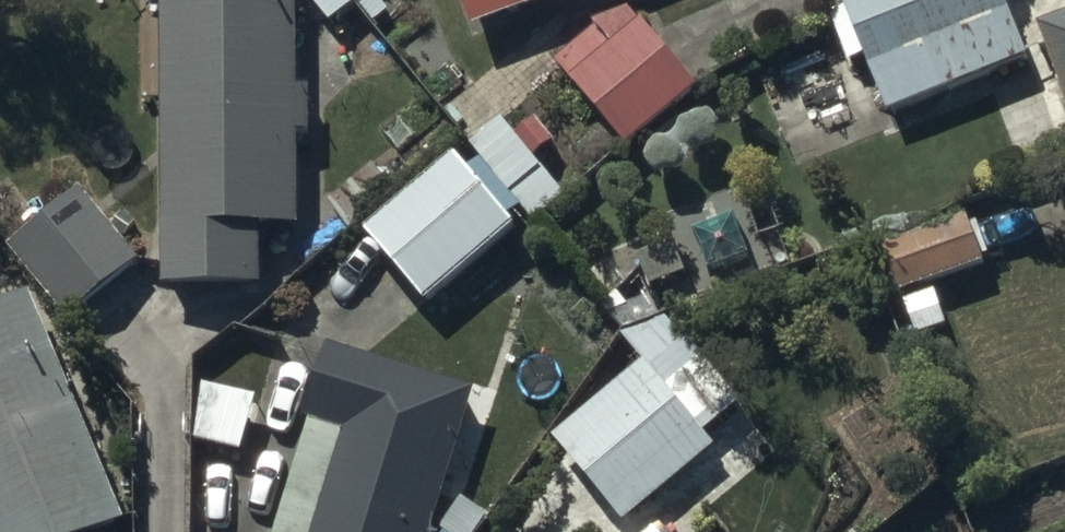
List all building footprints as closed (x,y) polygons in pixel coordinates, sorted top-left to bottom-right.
[(165,292),(263,291),(262,229),(300,229),(300,138),(311,138),(311,93),(299,93),(299,0),(164,0),(165,292)] [(476,31),(558,0),(464,0),(476,31)] [(1005,0),(854,0),(846,3),(890,116),(1029,61),(1005,0)] [(591,30),(555,58),(629,149),(698,92),(627,5),(599,28),(614,47),(609,51),(591,30)] [(1042,29),(1064,92),(1064,20),(1042,29)] [(455,157),(367,233),(430,306),(518,230),(510,221),(523,211),(535,224),(567,197),(537,162),(555,146),(533,122),(516,137),(501,120),(469,147),(483,164),(470,175),(455,157)] [(142,264),(84,192),(11,251),(70,323),(142,264)] [(969,217),(884,249),(902,296),(987,264),(969,217)] [(0,308),(0,531),(114,531),(126,527),(31,296),(0,308)] [(332,349),(308,425),(346,437),(342,450),(307,438),(280,531),(435,531),(476,389),(332,349)] [(717,449),(644,364),(554,442),(626,526),(717,449)] [(257,399),(206,389),(195,444),(246,454),(257,399)]
